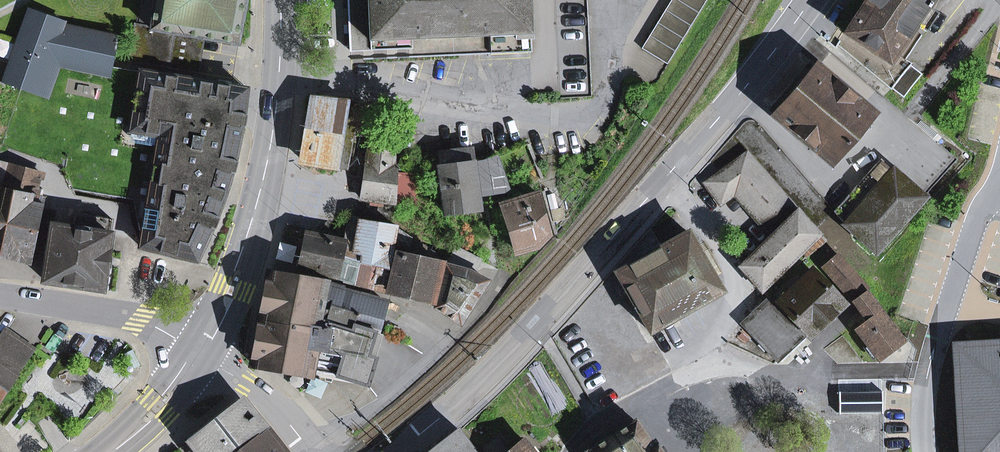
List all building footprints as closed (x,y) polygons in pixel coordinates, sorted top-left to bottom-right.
[(153,27),(138,24),(135,24),(129,61),(161,66),(167,32),(205,38),(239,44),(246,0),(157,0),(153,27)] [(530,25),(529,0),(349,0),(351,60),(531,52),(531,38),(532,38),(532,25),(530,25)] [(707,0),(671,0),(642,48),(667,64),(707,0)] [(837,45),(891,90),(892,89),(904,98),(922,74),(905,62),(895,55),(914,25),(924,32),(936,13),(932,10),(926,7),(931,0),(866,0),(837,45)] [(932,10),(939,0),(931,0),(926,7),(932,10)] [(31,10),(5,82),(46,97),(58,63),(110,74),(112,66),(118,39),(61,27),(63,22),(31,10)] [(895,55),(905,62),(924,32),(914,25),(895,55)] [(199,73),(200,68),(205,38),(167,32),(161,66),(199,73)] [(767,110),(773,115),(815,65),(809,60),(767,110)] [(245,107),(246,89),(112,66),(110,74),(58,63),(46,97),(29,153),(66,160),(65,169),(73,190),(133,200),(142,243),(141,247),(197,261),(206,241),(218,214),(225,192),(235,161),(245,107)] [(815,65),(773,115),(831,164),(874,114),(815,65)] [(320,97),(320,98),(314,97),(303,161),(346,169),(351,142),(345,141),(348,128),(362,131),(368,104),(347,100),(346,102),(320,97)] [(417,175),(397,174),(395,152),(369,149),(361,199),(370,200),(370,205),(383,206),(383,201),(395,203),(395,199),(415,200),(417,175)] [(472,149),(439,154),(440,166),(474,163),(472,149)] [(741,267),(762,290),(818,235),(747,154),(706,183),(721,203),(734,193),(742,187),(779,229),(772,236),(741,267)] [(474,163),(478,193),(508,188),(497,155),(474,163)] [(888,175),(892,170),(880,159),(875,164),(888,175)] [(0,168),(0,184),(37,193),(43,175),(2,162),(0,168)] [(444,215),(481,210),(478,193),(474,163),(440,166),(439,167),(444,215)] [(844,223),(875,251),(923,197),(892,170),(888,175),(875,164),(833,211),(844,223)] [(772,236),(779,229),(742,187),(734,193),(772,236)] [(1,254),(14,193),(0,190),(0,254),(1,254)] [(31,260),(44,200),(14,193),(1,254),(31,260)] [(517,252),(537,247),(548,235),(537,193),(503,205),(517,252)] [(54,225),(46,281),(104,290),(113,220),(76,214),(73,228),(54,225)] [(376,267),(371,286),(387,290),(395,253),(396,227),(348,218),(345,229),(356,230),(355,235),(354,242),(355,253),(363,255),(361,263),(376,267)] [(442,258),(396,227),(395,253),(441,264),(442,258)] [(344,242),(336,277),(371,286),(376,267),(361,263),(363,255),(355,253),(354,242),(355,235),(356,230),(345,229),(344,242)] [(722,293),(688,232),(616,273),(650,332),(722,293)] [(307,234),(299,268),(336,277),(344,242),(307,234)] [(474,274),(481,259),(456,247),(446,265),(435,308),(460,324),(487,281),(474,274)] [(387,290),(433,300),(441,264),(395,253),(387,290)] [(840,255),(825,268),(840,285),(854,272),(840,255)] [(799,283),(793,278),(789,281),(826,320),(842,304),(811,271),(799,283)] [(865,292),(868,289),(854,272),(840,285),(855,301),(869,320),(856,330),(879,359),(903,341),(865,292)] [(315,327),(316,320),(319,320),(326,283),(270,273),(261,318),(282,322),(282,320),(299,323),(299,324),(315,327)] [(778,302),(809,335),(826,320),(789,281),(785,285),(791,291),(778,302)] [(386,303),(330,286),(326,283),(319,320),(319,322),(332,325),(331,326),(353,331),(355,325),(377,333),(386,303)] [(777,361),(804,335),(769,298),(743,324),(777,361)] [(368,385),(383,335),(377,333),(355,325),(353,331),(331,326),(332,325),(319,322),(319,320),(316,320),(315,327),(299,324),(299,323),(282,320),(282,322),(261,318),(253,364),(311,375),(311,371),(337,376),(336,377),(368,385)] [(6,331),(0,339),(0,365),(15,376),(33,350),(6,331)] [(956,347),(962,451),(999,451),(999,344),(956,347)] [(132,370),(141,366),(133,350),(124,354),(132,370)] [(15,376),(0,365),(0,398),(15,376)] [(259,448),(273,437),(246,404),(238,404),(191,442),(199,451),(238,451),(250,443),(259,448)] [(653,448),(635,420),(586,451),(660,451),(656,446),(653,448)] [(459,430),(431,451),(475,451),(459,430)] [(273,437),(259,448),(250,443),(238,451),(284,451),(273,437)] [(484,450),(485,451),(533,451),(523,439),(507,451),(499,440),(484,450)]
